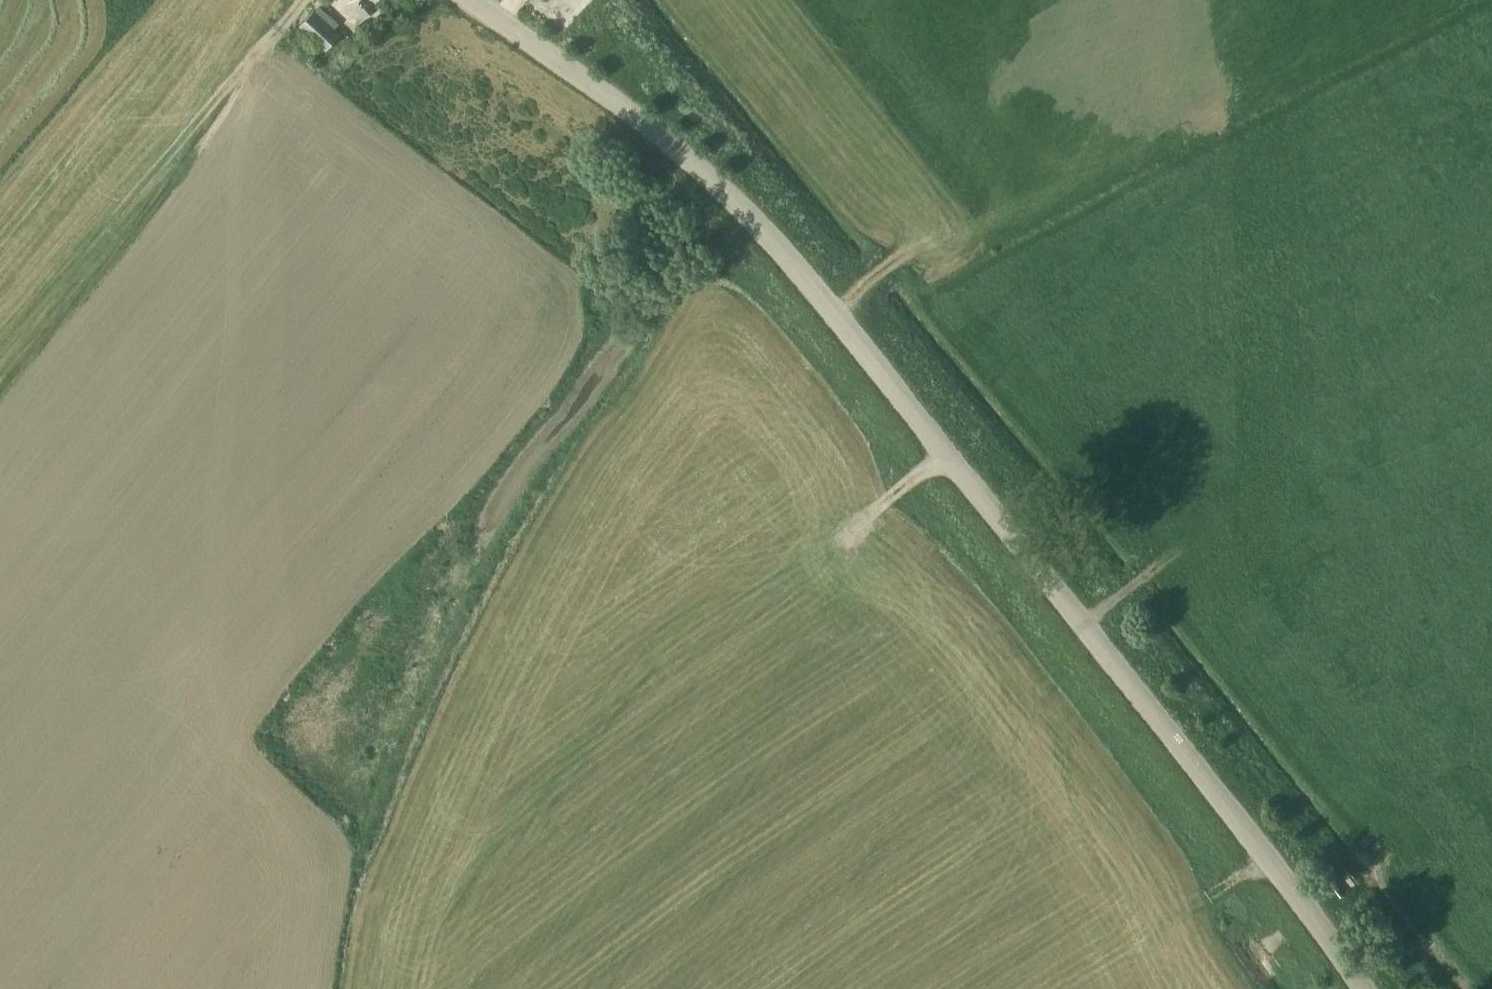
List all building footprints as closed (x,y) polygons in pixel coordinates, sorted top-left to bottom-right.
[(341,34),(315,9),(300,25),(327,49),(341,34)]
